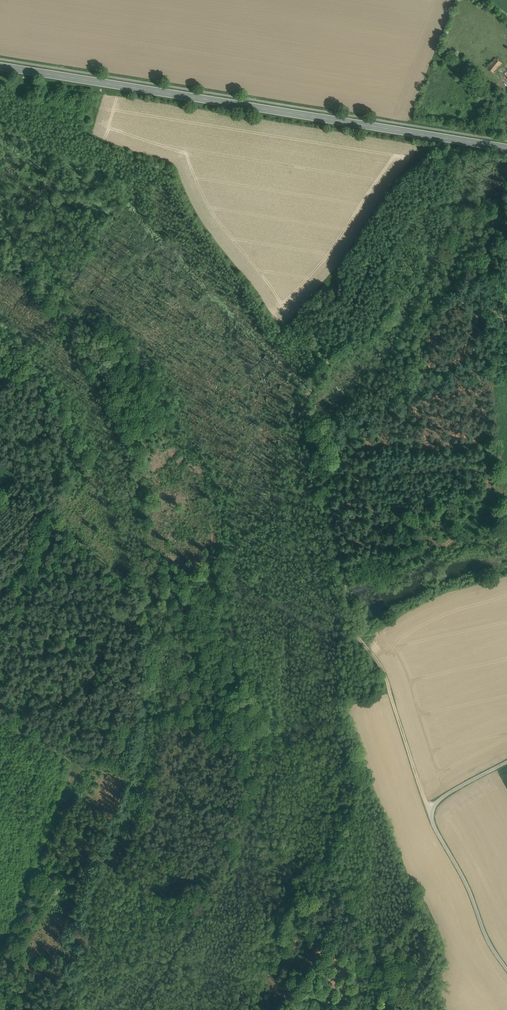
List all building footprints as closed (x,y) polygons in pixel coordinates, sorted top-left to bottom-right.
[(495,58),(487,68),(493,72),(501,62),(495,58)]
